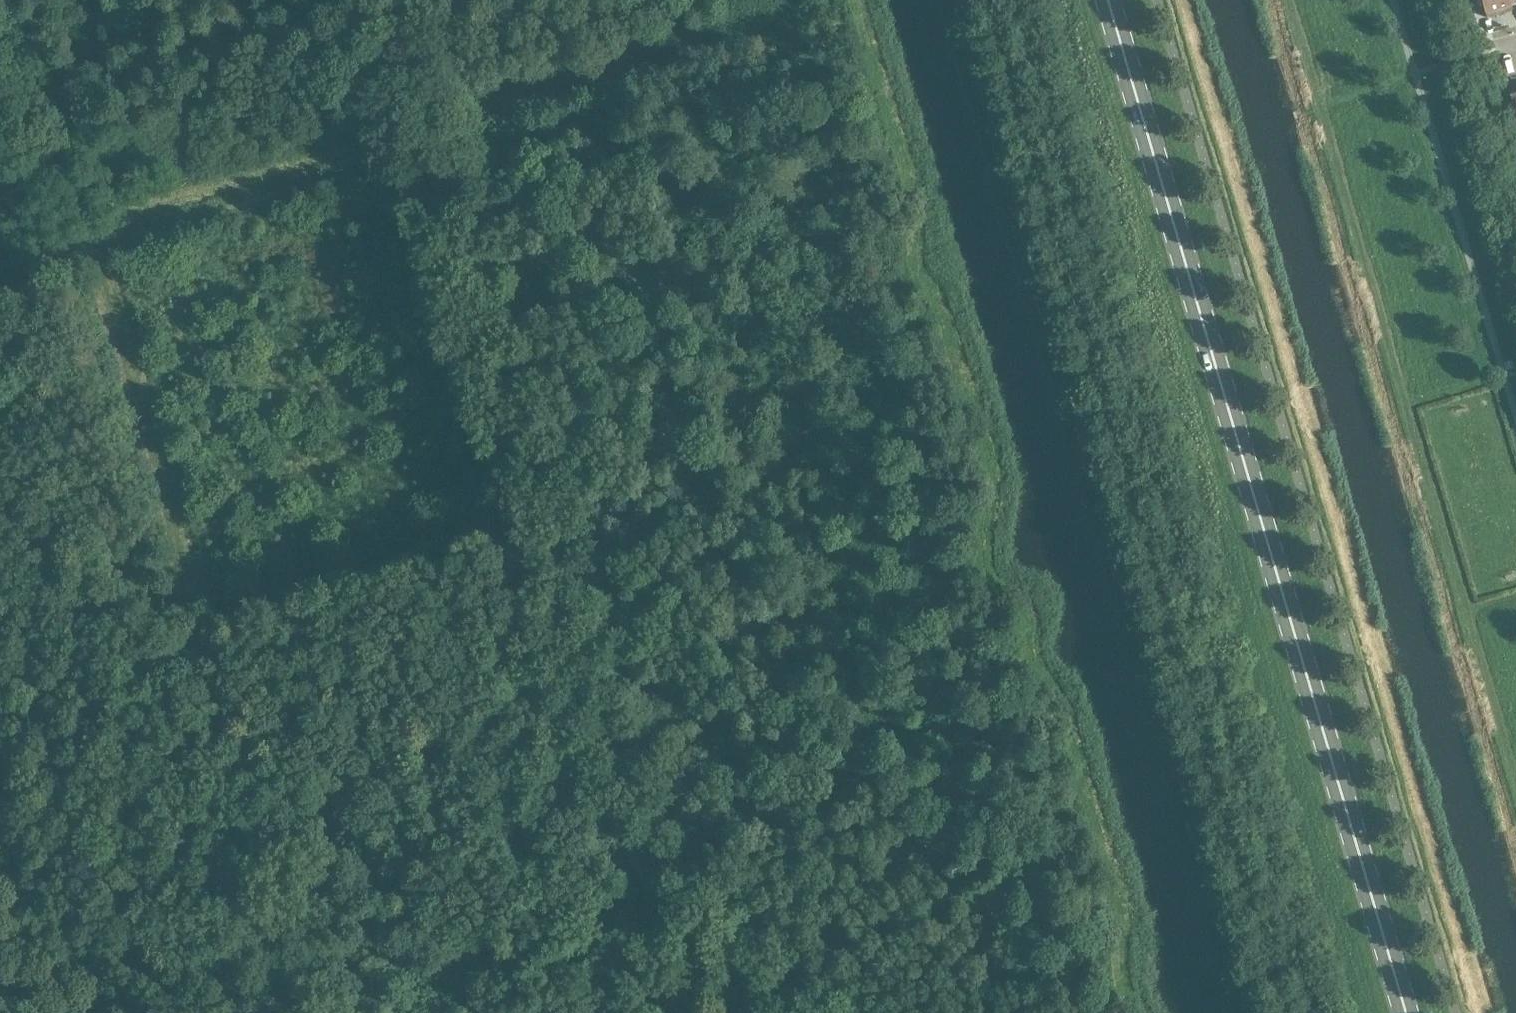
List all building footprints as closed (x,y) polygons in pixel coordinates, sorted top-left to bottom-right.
[(1487,18),(1507,13),(1505,8),(1511,6),(1511,5),(1515,3),(1515,0),(1482,0),(1487,18)] [(1505,80),(1499,81),(1502,89),(1510,87),(1507,79),(1505,80)]
